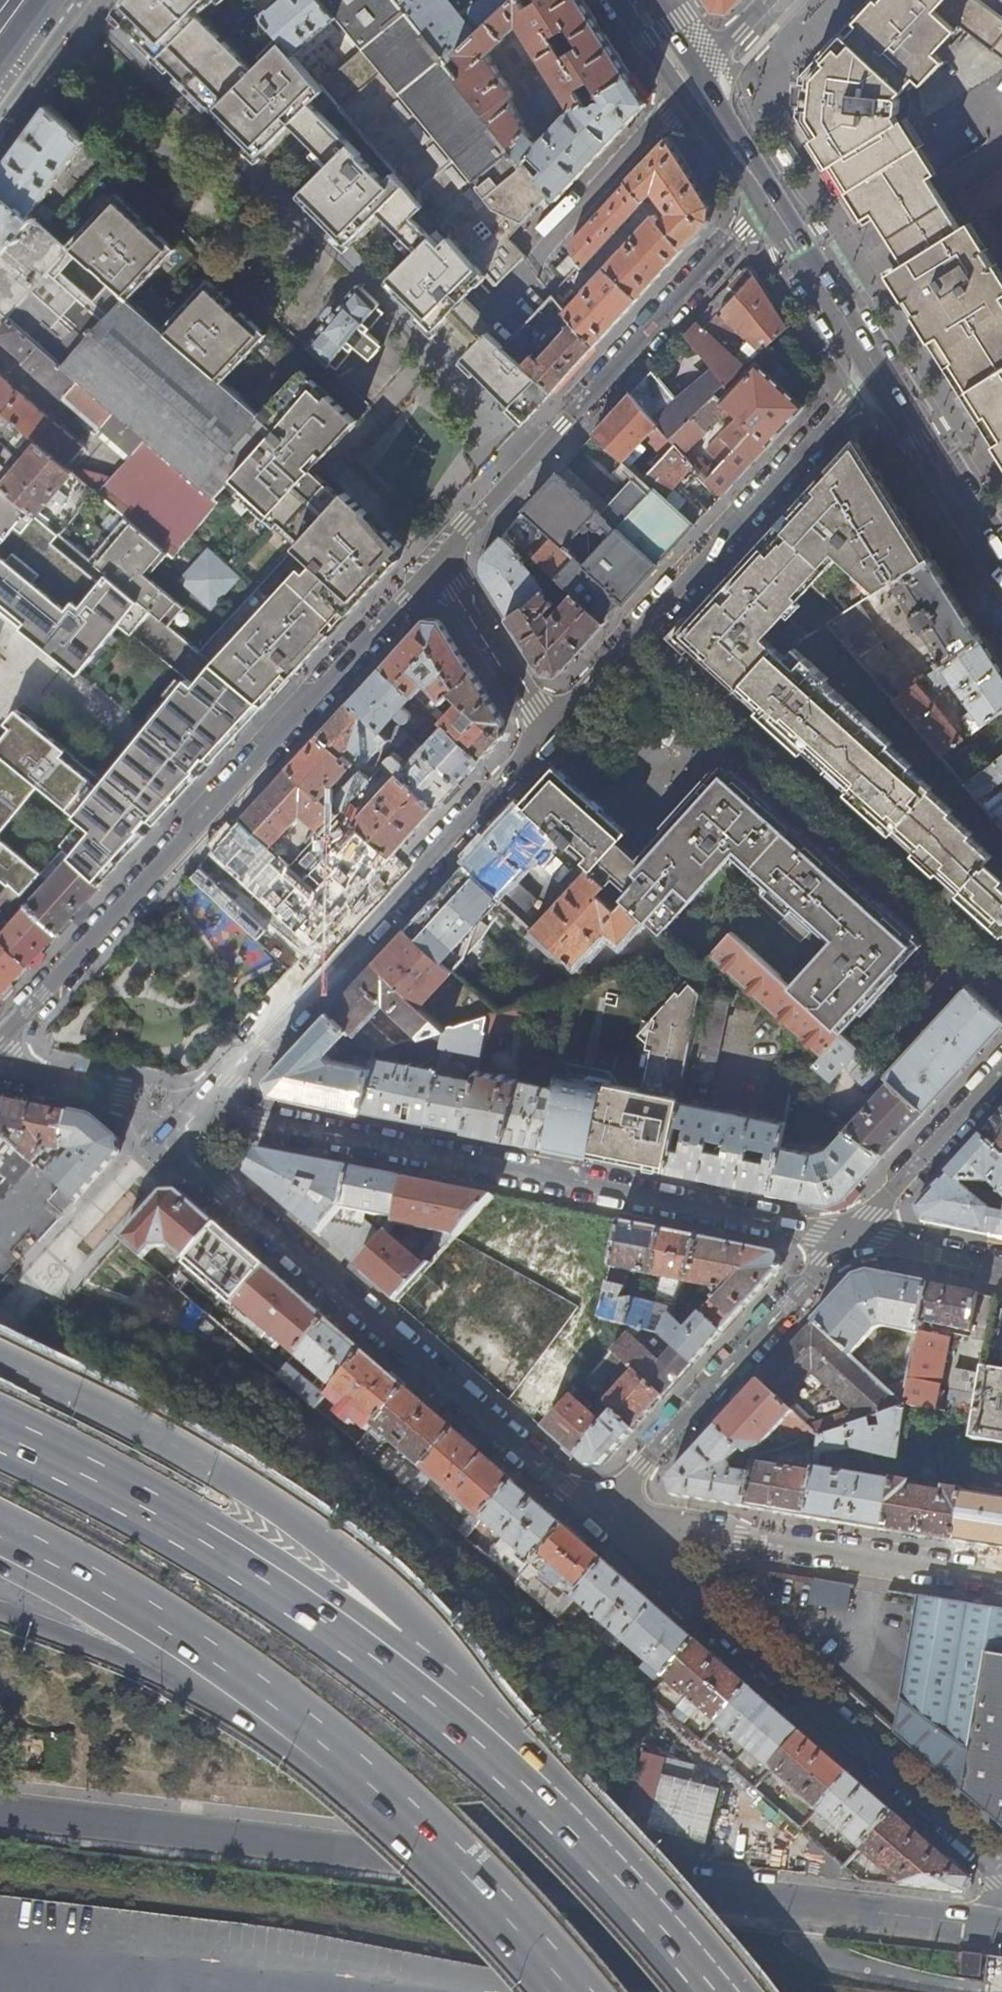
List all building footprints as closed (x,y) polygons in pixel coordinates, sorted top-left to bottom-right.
[(394,289),(438,333),(490,281),(443,226),(398,173),(389,182),(364,157),(365,155),(362,151),(315,104),(327,91),(323,85),(297,55),(286,42),(257,70),(203,14),(219,0),(127,0),(125,3),(148,26),(151,24),(162,36),(154,44),(215,104),(252,142),(261,150),(289,123),(296,130),(333,166),(305,194),(349,239),(377,211),(385,218),(419,252),(388,284),(394,289)] [(286,42),(297,55),(338,19),(322,0),(281,0),(263,16),(286,42)] [(525,224),(553,194),(516,149),(449,66),(396,0),(322,0),(338,19),(361,46),(363,50),(419,116),(464,170),(498,212),(525,224)] [(449,66),(472,44),(517,0),(483,0),(463,19),(447,0),(396,0),(449,66)] [(449,66),(516,149),(531,134),(531,133),(530,133),(516,107),(516,95),(491,57),(508,40),(507,39),(520,26),(546,67),(528,79),(553,121),(559,126),(568,116),(575,111),(577,112),(632,77),(584,0),(517,0),(472,44),(449,66)] [(714,12),(731,15),(745,0),(707,0),(714,12)] [(884,3),(881,0),(879,0),(826,58),(825,57),(806,77),(805,95),(802,118),(817,140),(827,133),(847,165),(841,169),(871,216),(875,213),(883,226),(892,239),(948,203),(940,191),(931,177),(935,175),(897,115),(899,113),(900,100),(899,99),(951,41),(960,32),(951,24),(939,10),(949,0),(887,0),(884,3)] [(982,0),(949,0),(939,10),(951,24),(954,21),(1001,57),(1001,16),(982,0)] [(125,3),(118,14),(151,47),(258,154),(261,150),(252,142),(215,104),(154,44),(162,36),(151,24),(148,26),(125,3)] [(323,85),(327,91),(378,151),(419,116),(363,50),(323,85)] [(553,194),(558,201),(569,189),(649,104),(632,77),(577,112),(575,111),(568,116),(559,126),(542,144),(531,133),(531,134),(516,149),(553,194)] [(0,175),(0,189),(32,217),(40,206),(87,141),(50,106),(0,175)] [(443,226),(490,281),(496,287),(526,260),(529,259),(510,240),(525,224),(498,212),(464,170),(419,116),(378,151),(398,173),(443,226)] [(261,150),(258,154),(265,161),(275,152),(296,130),(289,123),(261,150)] [(581,326),(598,346),(654,285),(712,221),(713,206),(711,204),(670,139),(629,183),(630,184),(573,244),(584,265),(586,268),(654,193),(672,213),(664,221),(658,214),(571,309),(568,311),(575,321),(581,326)] [(262,416),(225,384),(164,331),(130,301),(78,256),(69,248),(47,229),(39,222),(32,217),(0,189),(0,308),(12,319),(100,396),(148,439),(218,500),(235,479),(242,471),(278,429),(262,416)] [(354,249),(385,218),(377,211),(349,239),(305,194),(301,197),(354,249)] [(78,256),(130,301),(142,289),(175,251),(152,228),(148,233),(138,224),(142,219),(117,196),(83,232),(69,248),(78,256)] [(530,224),(538,233),(572,206),(564,197),(530,224)] [(892,239),(907,263),(894,271),(903,284),(907,282),(916,295),(909,299),(918,313),(912,318),(995,447),(1001,443),(1001,445),(1001,274),(969,223),(963,227),(948,203),(892,239)] [(54,206),(39,222),(47,229),(62,213),(54,206)] [(152,228),(142,219),(138,224),(148,233),(152,228)] [(575,275),(582,267),(573,259),(563,271),(572,279),(575,275)] [(586,268),(584,265),(582,267),(575,275),(581,280),(590,271),(586,268)] [(756,275),(751,266),(698,324),(704,329),(756,275)] [(564,286),(570,292),(581,280),(575,275),(572,279),(571,279),(564,286)] [(713,364),(730,384),(771,344),(789,328),(756,275),(704,329),(698,324),(688,335),(713,364)] [(164,331),(225,384),(268,336),(244,313),(240,318),(230,309),(234,304),(209,282),(164,331)] [(330,322),(310,348),(330,367),(380,305),(360,285),(339,311),(336,308),(332,309),(326,317),(327,320),(330,322)] [(556,296),(555,297),(559,302),(570,292),(564,286),(556,296)] [(508,348),(527,365),(548,342),(566,323),(570,327),(575,321),(568,311),(559,302),(555,297),(508,348)] [(240,318),(244,313),(234,304),(230,309),(240,318)] [(0,308),(0,317),(8,324),(12,319),(0,308)] [(12,319),(8,324),(0,333),(0,337),(28,361),(27,363),(91,420),(88,424),(99,434),(99,433),(104,428),(135,454),(148,439),(100,396),(12,319)] [(537,374),(556,391),(598,346),(581,326),(576,330),(568,332),(563,336),(562,334),(543,355),(549,360),(537,374)] [(789,328),(771,344),(776,348),(792,332),(789,328)] [(465,360),(527,423),(556,391),(537,374),(527,365),(508,348),(491,334),(465,360)] [(654,372),(634,393),(660,425),(676,443),(719,396),(737,413),(740,415),(772,444),(807,407),(759,365),(735,391),(729,385),(730,384),(713,364),(686,386),(691,391),(679,400),(675,395),(654,372)] [(202,652),(267,707),(380,583),(401,560),(396,556),(405,545),(348,493),(344,498),(314,471),(359,422),(304,370),(262,416),(278,429),(279,431),(261,454),(260,453),(236,481),(245,488),(241,494),(277,528),(278,527),(299,546),(202,652)] [(7,413),(43,443),(71,467),(75,462),(87,447),(0,374),(0,406),(7,413)] [(686,386),(675,395),(679,400),(691,391),(686,386)] [(710,483),(725,496),(772,444),(740,415),(719,438),(709,451),(720,460),(713,469),(691,450),(722,417),(733,417),(737,413),(719,396),(676,443),(677,444),(696,466),(710,483)] [(0,421),(0,481),(2,483),(5,485),(43,443),(7,413),(0,421)] [(676,443),(660,425),(648,437),(661,449),(667,455),(677,444),(676,443)] [(104,428),(99,433),(130,460),(135,454),(104,428)] [(235,479),(236,481),(260,453),(261,454),(279,431),(278,429),(242,471),(235,479)] [(767,536),(759,545),(705,606),(706,607),(702,611),(701,610),(690,622),(691,623),(688,626),(687,625),(679,635),(729,682),(734,676),(743,684),(776,648),(782,653),(785,652),(767,637),(816,584),(847,614),(861,605),(896,583),(934,560),(924,544),(913,527),(910,529),(901,514),(904,512),(857,438),(806,494),(812,500),(806,506),(800,501),(778,525),(782,528),(771,539),(767,536)] [(221,503),(220,501),(218,500),(148,439),(135,454),(130,460),(138,467),(126,480),(115,477),(83,469),(75,462),(71,467),(76,472),(99,491),(129,516),(171,552),(177,557),(221,503)] [(71,467),(43,443),(5,485),(40,513),(63,487),(76,472),(71,467)] [(645,478),(698,526),(710,512),(681,482),(696,466),(677,444),(667,455),(652,471),(645,478)] [(646,466),(652,471),(667,455),(661,449),(646,466)] [(641,474),(645,478),(652,471),(646,466),(637,458),(633,454),(627,461),(641,474)] [(130,460),(115,477),(126,480),(138,467),(130,460)] [(631,486),(641,474),(627,461),(616,472),(631,486)] [(555,537),(577,557),(609,520),(605,515),(611,508),(605,503),(565,468),(526,512),(547,530),(555,537)] [(52,523),(63,532),(76,518),(99,491),(76,472),(63,487),(40,513),(52,523)] [(576,595),(609,623),(612,620),(620,611),(698,526),(645,478),(641,474),(631,486),(611,508),(605,515),(609,520),(577,557),(557,578),(566,586),(576,595)] [(80,674),(109,638),(120,624),(187,679),(148,727),(127,753),(105,780),(25,713),(0,743),(0,838),(40,788),(77,819),(62,848),(103,886),(182,799),(267,707),(5,485),(2,483),(0,485),(0,608),(80,674)] [(806,494),(800,501),(806,506),(812,500),(806,494)] [(526,512),(507,532),(524,544),(526,545),(533,546),(547,530),(526,512)] [(913,527),(904,512),(901,514),(910,529),(913,527)] [(92,559),(171,626),(187,607),(147,574),(151,569),(155,572),(171,552),(129,516),(92,559)] [(778,525),(767,536),(771,539),(782,528),(778,525)] [(507,532),(503,537),(516,548),(524,544),(507,532)] [(481,575),(510,618),(529,606),(557,578),(577,557),(555,537),(535,560),(546,570),(528,578),(526,573),(530,570),(516,548),(503,537),(483,558),(481,575)] [(175,575),(207,604),(237,572),(205,543),(175,575)] [(959,600),(934,560),(896,583),(946,665),(983,639),(959,600)] [(529,606),(510,618),(546,673),(561,675),(609,623),(576,595),(554,618),(548,614),(557,604),(549,597),(553,592),(557,595),(566,586),(557,578),(529,606)] [(914,688),(861,605),(847,614),(829,625),(896,702),(914,688)] [(426,621),(383,668),(416,699),(426,688),(433,691),(444,704),(452,695),(474,673),(441,623),(426,621)] [(983,639),(946,665),(943,667),(932,675),(928,678),(938,693),(951,684),(958,694),(962,691),(975,710),(963,720),(969,727),(974,734),(1001,714),(1001,669),(983,639)] [(738,690),(774,722),(778,716),(796,732),(791,737),(863,803),(869,797),(885,812),(879,818),(916,850),(982,909),(987,903),(1000,916),(995,922),(1001,928),(1001,879),(984,863),(993,852),(972,833),(975,829),(953,809),(955,807),(933,788),(935,785),(913,765),(915,762),(893,742),(895,740),(828,680),(831,677),(808,656),(799,665),(785,652),(782,653),(776,648),(743,684),(738,690)] [(932,675),(943,667),(939,661),(928,669),(932,675)] [(383,668),(350,703),(367,718),(391,740),(395,744),(400,750),(411,739),(413,737),(402,726),(396,727),(392,731),(388,727),(397,717),(403,723),(408,724),(412,722),(413,719),(412,715),(409,711),(405,708),(410,702),(429,719),(433,715),(416,699),(383,668)] [(506,722),(474,673),(452,695),(460,704),(446,717),(438,709),(433,715),(442,723),(447,727),(483,760),(504,737),(506,722)] [(729,682),(738,690),(743,684),(734,676),(729,682)] [(919,685),(914,688),(896,702),(943,757),(962,743),(967,739),(964,736),(919,685)] [(350,703),(320,737),(328,744),(344,758),(345,757),(353,748),(371,763),(391,740),(367,718),(350,703)] [(442,723),(433,715),(429,719),(421,727),(431,736),(442,723)] [(778,716),(774,722),(791,737),(796,732),(778,716)] [(461,784),(483,760),(447,727),(425,752),(461,784)] [(970,737),(974,734),(969,727),(964,736),(967,739),(970,737)] [(320,737),(289,771),(300,779),(339,816),(344,811),(350,805),(371,782),(361,773),(335,801),(328,795),(354,766),(345,757),(344,758),(328,744),(320,737)] [(400,750),(395,744),(389,751),(394,756),(397,754),(400,750)] [(397,754),(394,756),(389,763),(419,790),(439,808),(461,784),(425,752),(422,749),(418,753),(421,756),(411,767),(397,754)] [(985,770),(967,784),(980,799),(987,795),(1001,782),(1001,758),(985,770)] [(350,805),(344,811),(352,818),(363,828),(394,856),(439,808),(419,790),(389,763),(384,768),(397,781),(363,817),(350,805)] [(555,767),(521,805),(531,814),(554,835),(576,855),(590,868),(646,919),(663,934),(730,862),(827,951),(793,987),(842,1032),(844,1033),(923,947),(907,931),(902,937),(882,920),(888,914),(762,799),(758,803),(742,790),(746,784),(726,767),(640,858),(621,841),(627,834),(555,767)] [(289,771),(242,822),(272,849),(303,814),(318,828),(312,834),(318,840),(339,816),(300,779),(289,771)] [(762,799),(746,784),(742,790),(758,803),(762,799)] [(989,802),(985,805),(1001,824),(1001,823),(1001,792),(989,802)] [(987,795),(980,799),(985,805),(989,802),(987,795)] [(863,803),(879,818),(885,812),(869,797),(863,803)] [(531,814),(521,805),(467,864),(500,895),(516,878),(552,838),(554,835),(531,814)] [(318,840),(312,834),(304,826),(288,844),(302,857),(303,856),(318,840)] [(576,855),(554,835),(552,838),(573,858),(576,855)] [(11,888),(24,898),(42,875),(0,841),(0,878),(11,888)] [(288,844),(278,854),(293,868),(302,857),(288,844)] [(28,902),(60,933),(103,886),(73,859),(35,900),(27,894),(24,898),(28,902)] [(467,864),(409,926),(456,969),(495,923),(504,914),(581,983),(593,979),(577,965),(535,927),(525,917),(500,895),(467,864)] [(646,919),(590,868),(535,927),(577,965),(610,930),(623,943),(646,919)] [(516,878),(500,895),(525,917),(540,901),(516,878)] [(29,966),(60,933),(28,902),(23,907),(26,910),(12,926),(5,919),(24,898),(11,888),(5,895),(0,900),(0,938),(1,939),(29,966)] [(982,909),(995,922),(1000,916),(987,903),(982,909)] [(907,931),(888,914),(882,920),(902,937),(907,931)] [(456,969),(409,926),(375,963),(422,1006),(456,969)] [(834,1044),(844,1033),(842,1032),(793,987),(734,933),(714,955),(823,1056),(834,1044)] [(648,962),(682,952),(664,935),(642,960),(641,961),(642,964),(648,962)] [(29,966),(1,939),(0,938),(0,999),(29,966)] [(648,962),(642,964),(629,968),(630,970),(646,973),(648,962)] [(422,1006),(375,963),(331,1012),(350,1028),(354,1031),(368,1017),(384,1000),(424,1035),(442,1029),(446,1028),(422,1006)] [(681,992),(691,983),(687,979),(677,989),(681,992)] [(638,1165),(668,1172),(683,1102),(690,1068),(703,995),(691,983),(681,992),(677,989),(649,1015),(651,1018),(649,1028),(646,1027),(643,1043),(642,1047),(647,1048),(643,1068),(639,1089),(616,1085),(606,1071),(561,1062),(557,1087),(550,1123),(579,1129),(574,1153),(590,1156),(591,1150),(623,1156),(638,1165)] [(703,995),(690,1068),(715,1073),(730,1000),(712,996),(713,989),(705,987),(703,995)] [(1001,1029),(1001,1019),(968,988),(888,1074),(928,1111),(1001,1029)] [(500,1010),(489,1013),(485,1031),(526,1032),(531,1000),(500,1010)] [(275,1092),(364,1110),(376,1051),(354,1031),(350,1028),(331,1012),(271,1078),(275,1092)] [(438,1073),(429,1123),(467,1131),(469,1118),(476,1082),(463,1079),(466,1067),(449,1063),(452,1048),(481,1054),(485,1031),(489,1013),(447,1027),(438,1073)] [(632,1031),(643,1043),(646,1027),(649,1028),(651,1018),(649,1015),(632,1031)] [(368,1017),(354,1031),(376,1051),(397,1044),(368,1017)] [(376,1051),(364,1110),(429,1123),(438,1073),(447,1027),(446,1028),(442,1029),(424,1035),(424,1051),(423,1067),(399,1062),(400,1052),(400,1043),(397,1044),(376,1051)] [(888,1155),(928,1111),(888,1074),(885,1071),(844,1033),(834,1044),(823,1056),(793,1088),(814,1103),(846,1068),(857,1056),(864,1062),(853,1074),(878,1096),(849,1128),(888,1155)] [(424,1051),(424,1035),(400,1043),(400,1052),(424,1051)] [(635,1066),(643,1068),(647,1048),(642,1047),(641,1052),(637,1051),(635,1066)] [(846,1068),(853,1074),(864,1062),(857,1056),(846,1068)] [(469,1118),(467,1131),(506,1139),(517,1079),(478,1071),(476,1082),(469,1118)] [(517,1079),(506,1139),(546,1147),(550,1123),(557,1087),(517,1079)] [(72,1114),(0,1099),(0,1133),(46,1173),(58,1159),(65,1151),(65,1149),(72,1114)] [(668,1172),(773,1193),(782,1148),(786,1122),(683,1102),(668,1172)] [(62,1188),(77,1202),(120,1155),(119,1140),(95,1119),(72,1114),(65,1149),(75,1151),(77,1153),(66,1165),(58,1159),(46,1173),(62,1188)] [(983,1138),(1001,1155),(1001,1117),(983,1138)] [(546,1147),(574,1153),(579,1129),(550,1123),(546,1147)] [(848,1199),(888,1155),(849,1128),(831,1149),(815,1155),(782,1148),(773,1193),(832,1205),(848,1199)] [(0,1134),(0,1172),(7,1178),(0,1185),(0,1204),(2,1206),(37,1166),(0,1134)] [(983,1138),(950,1174),(958,1182),(960,1182),(985,1183),(986,1185),(991,1185),(1001,1195),(1001,1155),(983,1138)] [(251,1174),(321,1235),(343,1208),(348,1189),(352,1170),(310,1161),(262,1152),(251,1174)] [(379,1238),(383,1242),(398,1225),(407,1181),(352,1170),(348,1189),(343,1208),(366,1213),(363,1226),(366,1227),(379,1238)] [(958,1182),(950,1174),(919,1207),(924,1223),(990,1236),(994,1214),(984,1206),(987,1202),(983,1197),(980,1200),(960,1182),(958,1182)] [(494,1198),(407,1181),(398,1225),(383,1242),(360,1269),(399,1303),(432,1266),(445,1252),(447,1250),(470,1225),(494,1198)] [(63,1217),(77,1202),(62,1188),(48,1203),(63,1217)] [(187,1261),(218,1226),(181,1193),(165,1194),(122,1242),(144,1261),(155,1248),(171,1248),(187,1261)] [(321,1235),(360,1269),(383,1242),(379,1238),(366,1227),(363,1226),(366,1213),(343,1208),(321,1235)] [(994,1214),(990,1236),(1001,1238),(1001,1216),(994,1214)] [(606,1296),(600,1319),(602,1320),(609,1323),(636,1330),(665,1337),(676,1314),(680,1307),(683,1301),(691,1284),(692,1278),(699,1238),(683,1235),(622,1223),(606,1296)] [(236,1307),(267,1269),(218,1226),(187,1261),(169,1281),(183,1294),(198,1278),(233,1310),(236,1307)] [(704,1317),(724,1334),(742,1315),(784,1269),(778,1254),(699,1238),(692,1278),(691,1284),(695,1284),(713,1288),(719,1300),(712,1307),(704,1317)] [(296,1358),(328,1321),(267,1269),(236,1307),(271,1337),(282,1347),(295,1359),(296,1358)] [(883,1325),(920,1333),(929,1284),(871,1272),(857,1277),(815,1322),(852,1356),(876,1329),(883,1325)] [(507,1278),(491,1296),(499,1303),(516,1283),(507,1278)] [(695,1284),(691,1284),(683,1301),(704,1317),(712,1307),(696,1293),(695,1284)] [(929,1284),(920,1333),(944,1337),(945,1332),(946,1328),(968,1332),(972,1333),(980,1294),(929,1284)] [(704,1317),(683,1301),(680,1307),(700,1321),(704,1317)] [(448,1346),(498,1388),(531,1349),(482,1306),(448,1346)] [(665,1337),(696,1365),(724,1334),(704,1317),(700,1321),(688,1334),(677,1323),(681,1317),(676,1314),(665,1337)] [(279,1379),(316,1411),(367,1355),(328,1321),(296,1358),(319,1378),(315,1387),(290,1365),(284,1372),(279,1379)] [(888,1388),(852,1356),(815,1322),(760,1382),(785,1404),(815,1371),(860,1412),(840,1419),(844,1429),(907,1406),(907,1405),(888,1388)] [(946,1328),(945,1332),(968,1337),(968,1332),(946,1328)] [(631,1367),(666,1398),(696,1365),(665,1337),(636,1330),(623,1345),(616,1353),(625,1362),(631,1367)] [(920,1333),(916,1351),(911,1381),(911,1382),(935,1387),(944,1337),(920,1333)] [(282,1347),(271,1337),(267,1342),(278,1352),(282,1347)] [(591,1381),(586,1386),(595,1395),(625,1362),(616,1353),(591,1381)] [(408,1390),(367,1355),(316,1411),(358,1446),(385,1417),(408,1390)] [(616,1414),(635,1431),(666,1398),(631,1367),(627,1372),(631,1376),(606,1405),(611,1409),(616,1414)] [(977,1419),(974,1440),(1001,1445),(1001,1373),(986,1370),(979,1411),(977,1419)] [(911,1382),(911,1381),(888,1388),(907,1405),(911,1382)] [(785,1404),(760,1382),(719,1427),(745,1449),(756,1460),(766,1456),(761,1448),(769,1441),(773,1443),(776,1440),(773,1437),(786,1422),(807,1442),(821,1437),(812,1429),(785,1404)] [(935,1387),(911,1382),(907,1405),(907,1406),(908,1406),(930,1410),(932,1402),(935,1387)] [(423,1471),(457,1433),(408,1390),(385,1417),(358,1446),(372,1458),(385,1444),(376,1436),(379,1432),(423,1471)] [(546,1431),(577,1457),(602,1430),(616,1414),(611,1409),(604,1417),(600,1415),(595,1417),(590,1413),(593,1409),(588,1405),(585,1408),(575,1400),(546,1431)] [(908,1406),(907,1406),(844,1429),(821,1437),(815,1474),(807,1519),(889,1532),(896,1482),(822,1469),(825,1454),(855,1449),(900,1459),(908,1406)] [(602,1430),(577,1457),(588,1467),(604,1465),(635,1431),(616,1414),(602,1430)] [(840,1419),(812,1429),(821,1437),(844,1429),(840,1419)] [(745,1449),(719,1427),(669,1482),(674,1497),(748,1509),(754,1475),(738,1474),(737,1468),(733,1463),(745,1449)] [(423,1471),(421,1473),(407,1489),(466,1540),(477,1528),(516,1483),(457,1433),(423,1471)] [(379,1465),(407,1489),(421,1473),(412,1465),(410,1468),(390,1452),(379,1465)] [(754,1475),(748,1509),(807,1519),(815,1474),(755,1465),(754,1475)] [(957,1543),(966,1491),(947,1488),(947,1494),(914,1488),(915,1483),(897,1479),(896,1482),(889,1532),(957,1543)] [(489,1560),(517,1584),(536,1562),(566,1527),(516,1483),(477,1528),(486,1536),(492,1530),(505,1541),(489,1560)] [(566,1527),(536,1562),(517,1584),(557,1620),(574,1600),(607,1564),(566,1527)] [(657,1608),(607,1564),(574,1600),(595,1619),(587,1629),(599,1638),(608,1630),(625,1645),(657,1608)] [(813,1577),(808,1603),(847,1611),(853,1585),(813,1577)] [(920,1599),(918,1612),(910,1660),(898,1737),(1001,1828),(1001,1612),(920,1599)] [(697,1643),(657,1608),(625,1645),(653,1669),(637,1688),(647,1698),(657,1687),(664,1679),(697,1643)] [(751,1689),(697,1643),(664,1679),(687,1698),(679,1708),(691,1718),(699,1709),(718,1726),(751,1689)] [(615,1656),(608,1664),(621,1675),(627,1667),(615,1656)] [(657,1687),(647,1698),(661,1709),(670,1698),(657,1687)] [(805,1736),(751,1689),(718,1726),(772,1772),(773,1770),(805,1736)] [(850,1775),(805,1736),(773,1770),(820,1809),(850,1775)] [(647,1825),(707,1842),(722,1789),(662,1772),(647,1825)] [(817,1812),(862,1851),(894,1814),(850,1775),(820,1809),(817,1812)] [(862,1851),(861,1852),(904,1888),(967,1895),(972,1881),(894,1814),(862,1851)]
